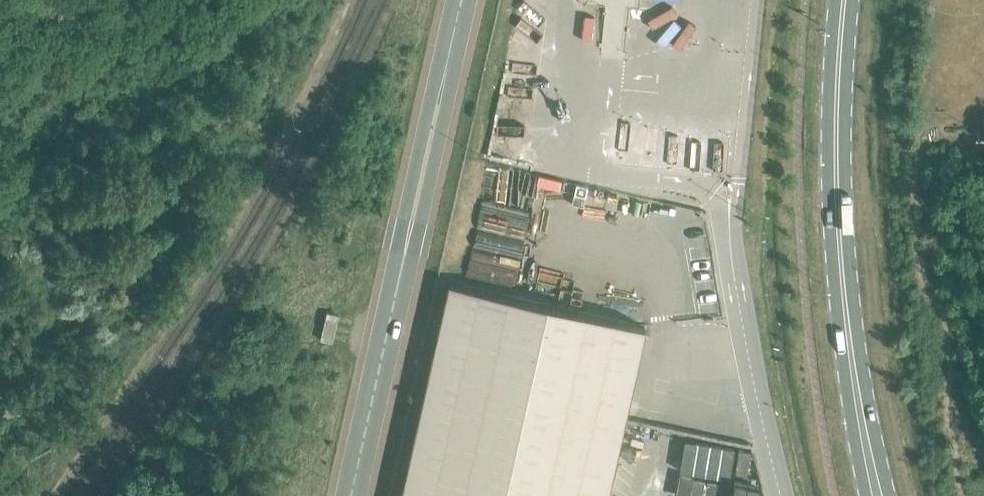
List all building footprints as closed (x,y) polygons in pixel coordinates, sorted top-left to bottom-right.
[(401,495),(606,495),(644,326),(546,304),(496,293),(470,287),(449,282),(401,495)] [(738,468),(740,444),(700,442),(698,466),(738,468)] [(758,480),(684,472),(682,495),(756,495),(758,480)]
